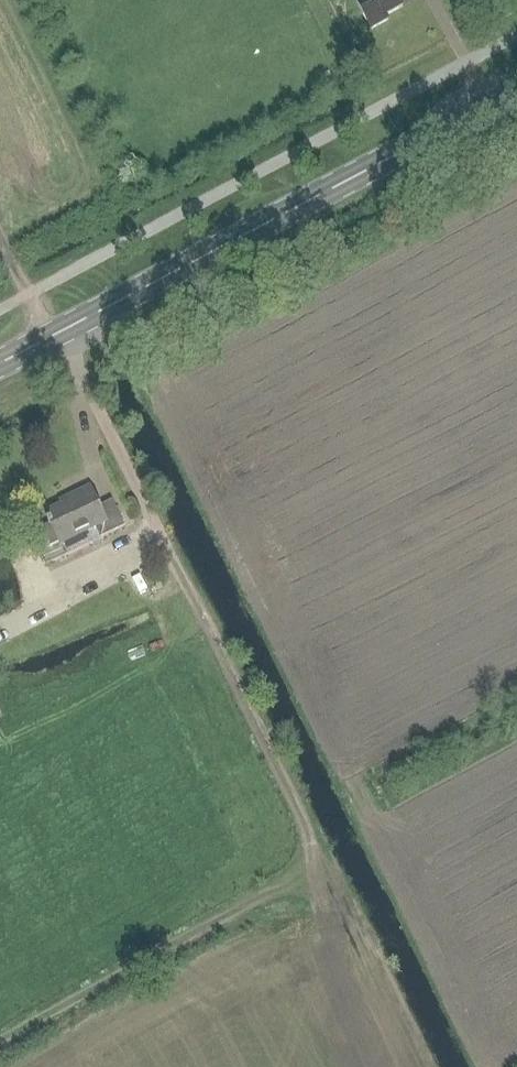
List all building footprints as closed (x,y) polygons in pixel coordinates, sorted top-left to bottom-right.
[(356,0),(372,29),(390,20),(387,16),(404,7),(400,0),(357,0),(356,0)] [(97,527),(102,538),(126,527),(113,501),(100,507),(91,488),(70,497),(72,501),(47,513),(51,521),(49,522),(50,525),(44,529),(52,545),(60,541),(61,543),(97,527)]
